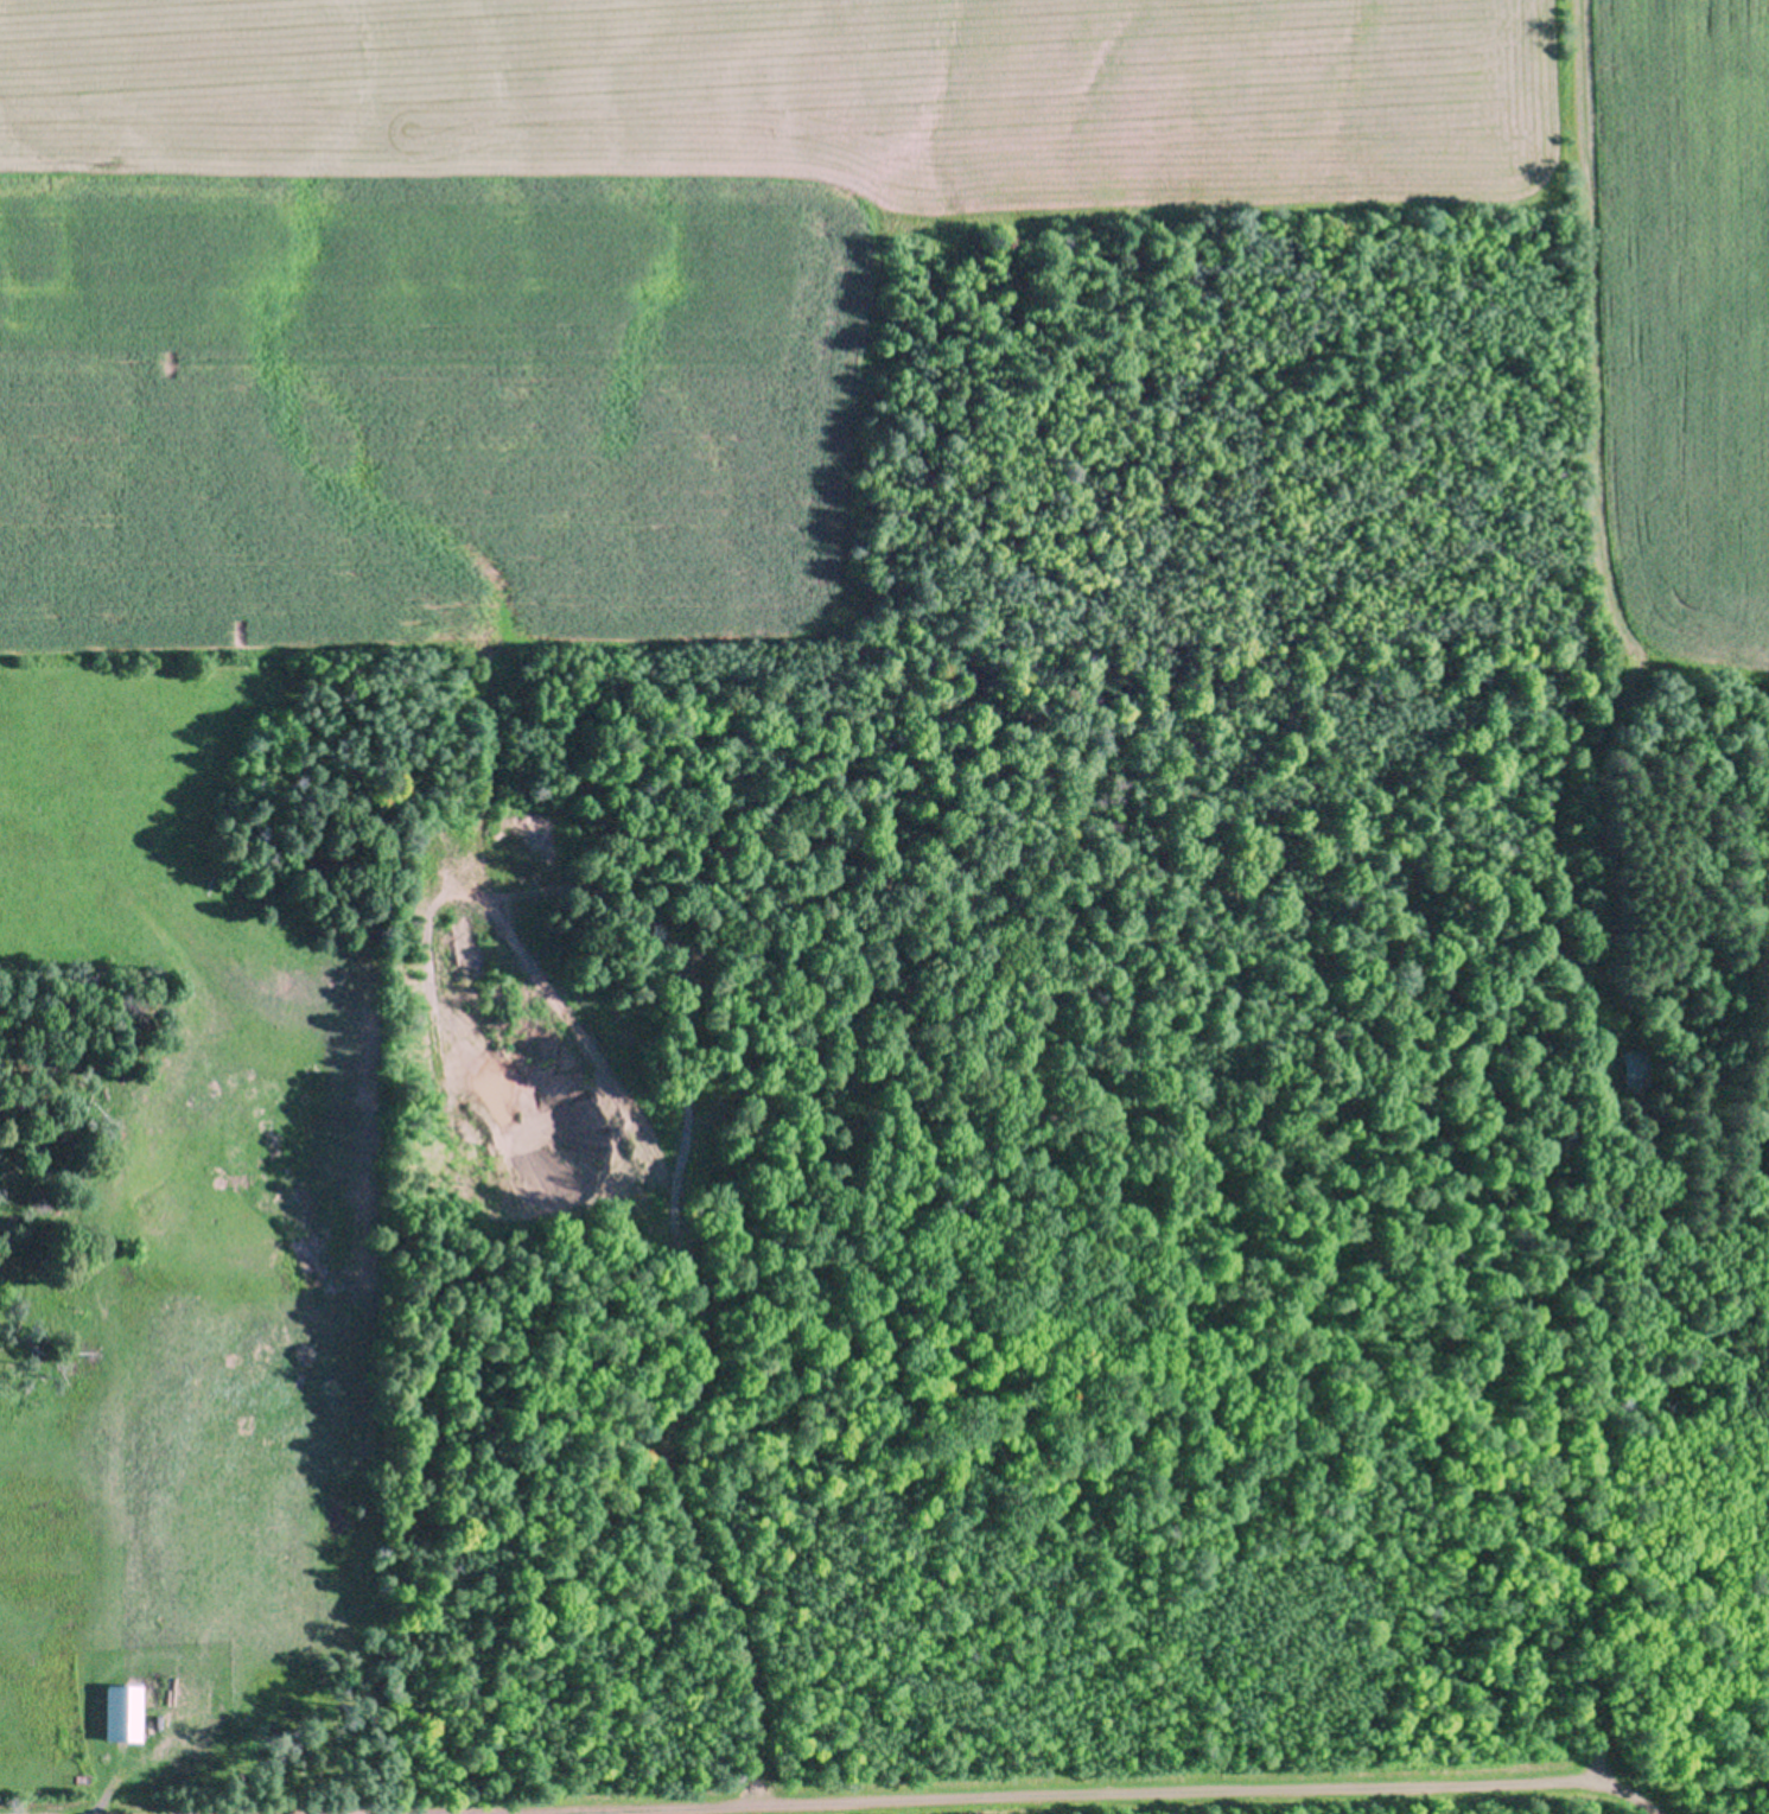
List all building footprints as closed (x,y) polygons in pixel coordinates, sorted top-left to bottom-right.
[(1686,1027),(1672,1027),(1672,1012),(1686,1012),(1686,1027)] [(1647,1048),(1648,1084),(1623,1086),(1622,1049),(1647,1048)]
